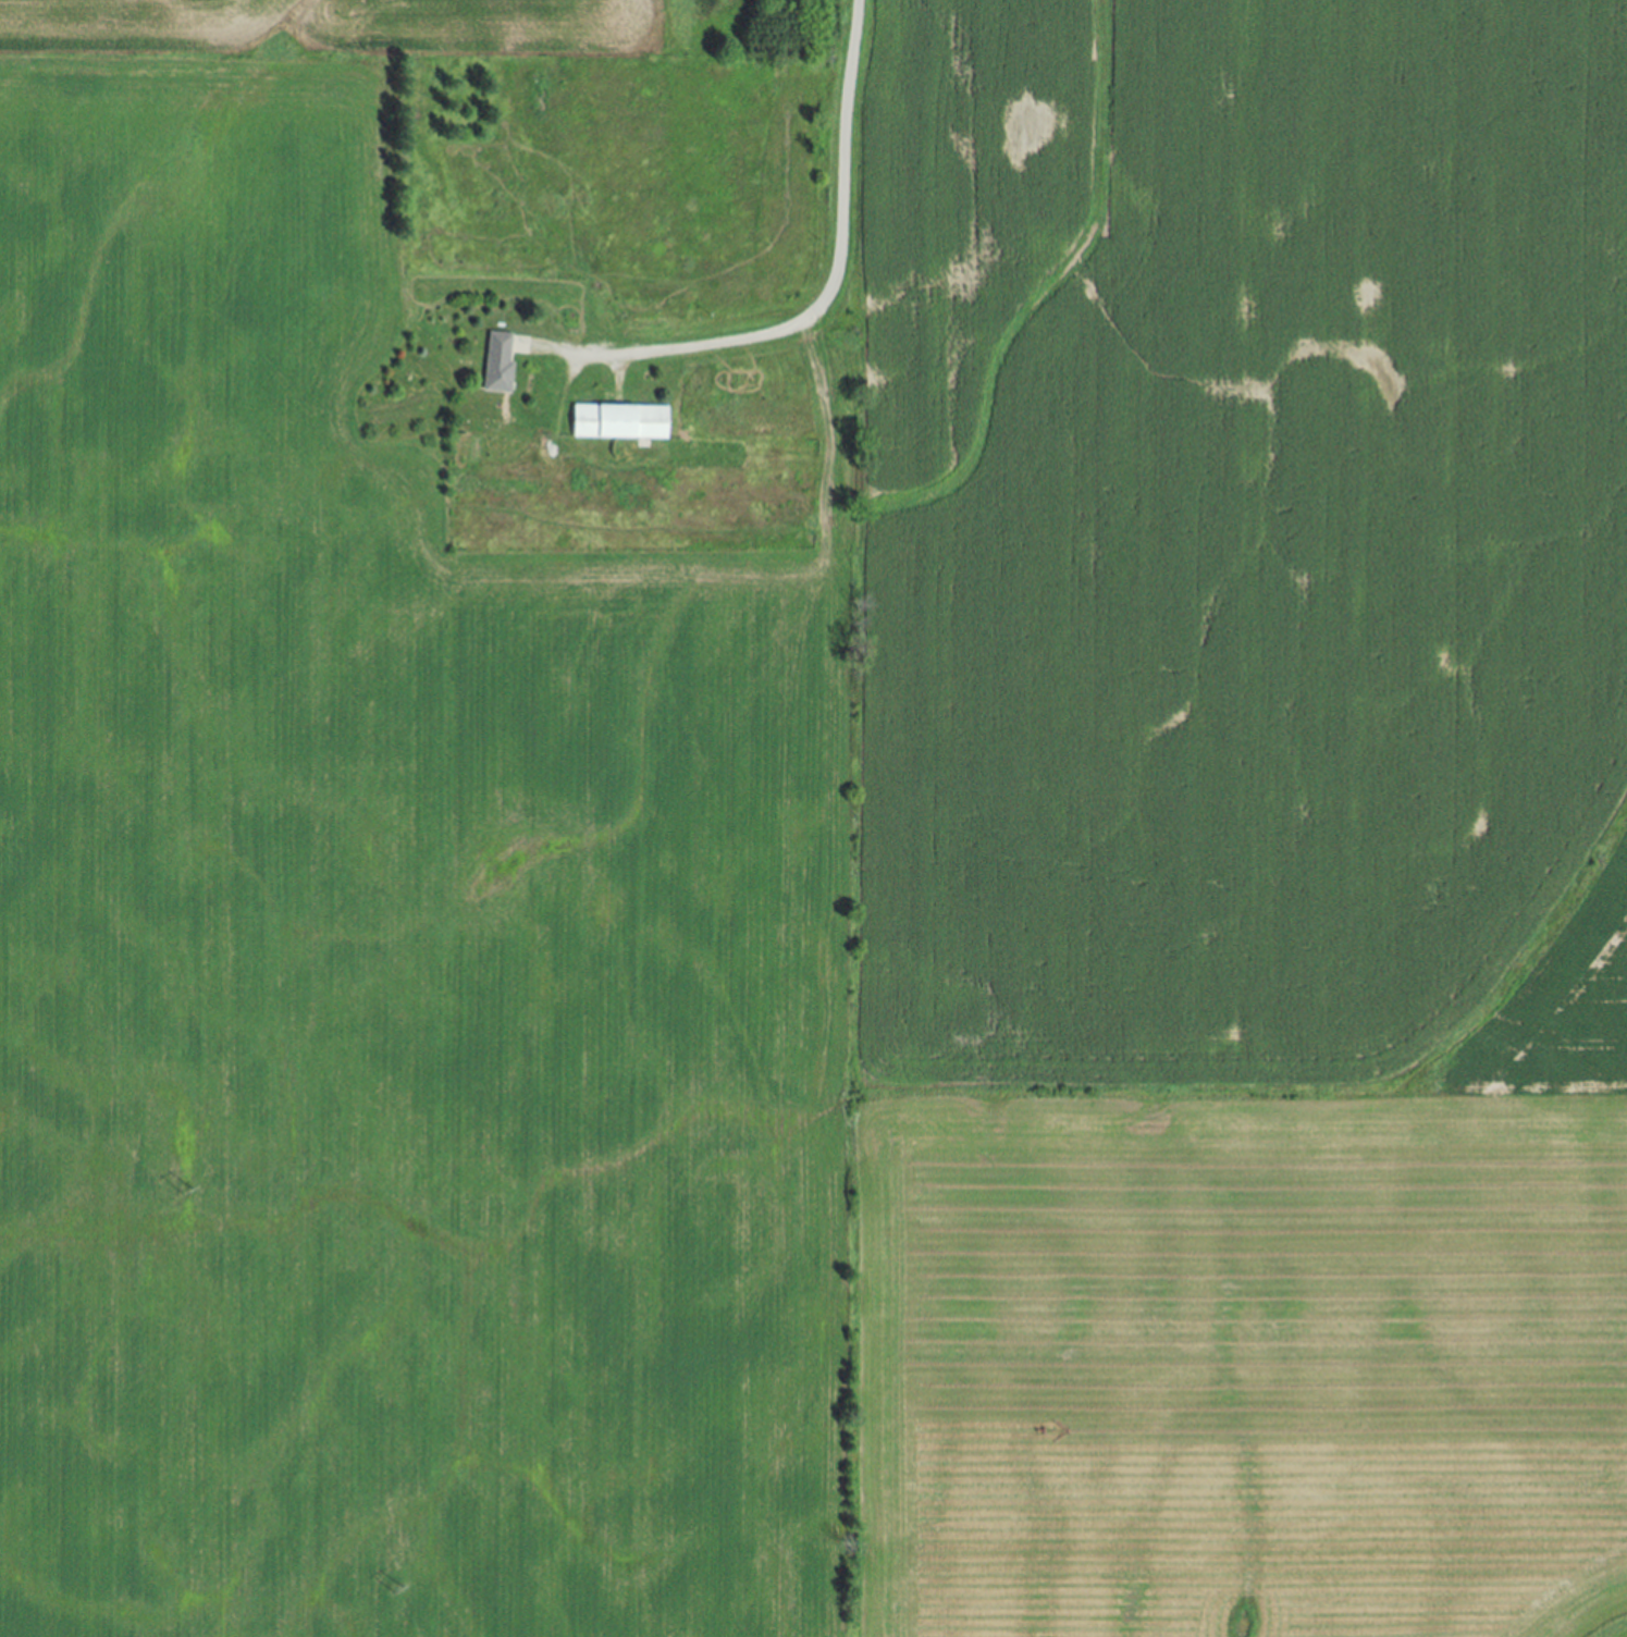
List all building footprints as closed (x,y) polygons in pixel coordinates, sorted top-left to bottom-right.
[(485,391),(492,332),(519,335),(511,394),(485,391)] [(671,407),(670,440),(575,439),(575,406),(671,407)]
